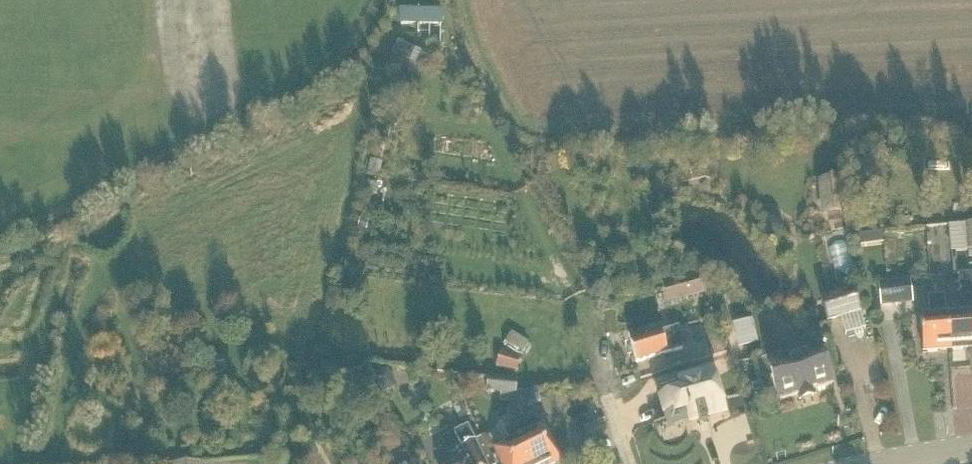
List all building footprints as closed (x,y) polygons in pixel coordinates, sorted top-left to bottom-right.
[(440,26),(441,14),(402,13),(401,25),(440,26)] [(411,64),(416,53),(399,45),(394,56),(411,64)] [(821,219),(849,217),(846,180),(818,182),(821,219)] [(949,227),(950,245),(965,244),(963,226),(949,227)] [(963,318),(947,319),(949,350),(971,348),(971,299),(971,287),(971,276),(960,277),(963,318)] [(913,305),(910,281),(878,285),(881,309),(913,305)] [(946,319),(944,298),(944,288),(927,289),(929,320),(921,321),(923,351),(949,350),(947,319),(946,319)] [(860,313),(854,291),(822,300),(828,322),(860,313)] [(637,363),(683,350),(678,331),(648,340),(646,332),(629,337),(637,363)] [(530,348),(513,337),(506,347),(524,359),(530,348)] [(799,396),(800,401),(814,397),(812,392),(832,386),(822,351),(768,367),(778,402),(799,396)] [(496,368),(517,373),(521,359),(500,354),(496,368)] [(378,385),(392,385),(392,372),(378,372),(378,385)] [(337,393),(327,377),(317,383),(327,399),(337,393)] [(715,406),(706,377),(672,387),(674,396),(659,400),(667,427),(680,422),(678,418),(683,415),(684,420),(695,416),(694,412),(715,406)] [(538,391),(517,396),(518,381),(488,378),(487,392),(501,393),(501,400),(514,402),(507,414),(512,424),(523,418),(521,414),(525,408),(540,405),(538,391)] [(514,430),(531,463),(552,463),(557,462),(542,432),(530,438),(523,425),(514,430)] [(599,425),(583,431),(586,438),(602,433),(599,425)] [(483,437),(476,441),(469,426),(455,432),(466,454),(454,459),(456,463),(496,463),(483,437)] [(323,438),(318,430),(301,439),(306,447),(323,438)] [(514,430),(505,434),(511,447),(498,453),(503,463),(531,463),(514,430)]
